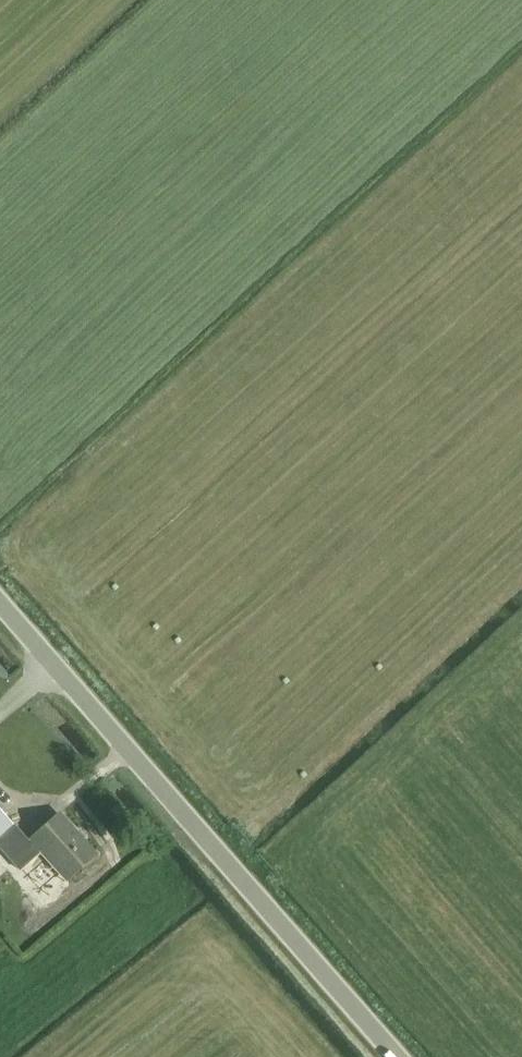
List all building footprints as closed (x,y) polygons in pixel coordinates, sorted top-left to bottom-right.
[(67,880),(95,856),(59,814),(31,839),(31,840),(21,849),(31,860),(42,851),(67,880)]
